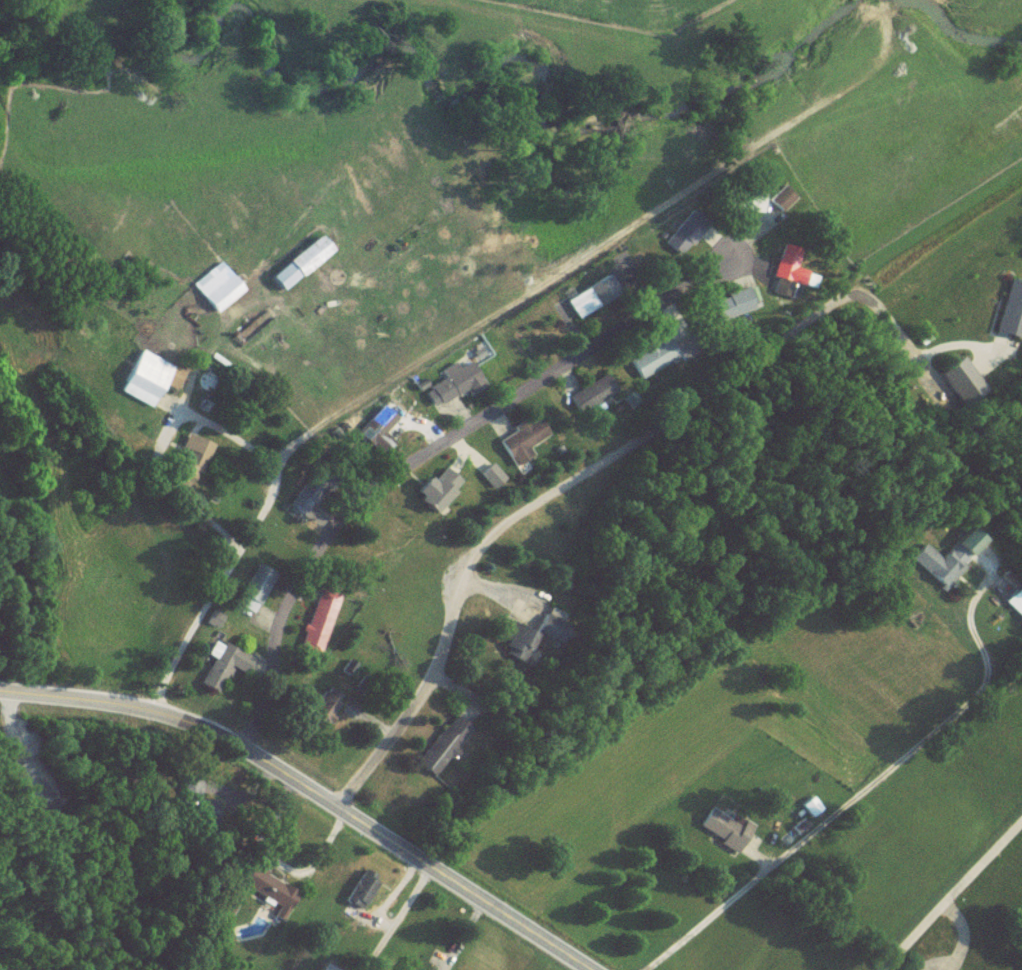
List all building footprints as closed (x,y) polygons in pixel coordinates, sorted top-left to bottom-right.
[(762,193),(729,193),(729,217),(762,217),(762,193)] [(265,281),(277,296),(327,259),(316,243),(265,281)] [(800,294),(806,278),(795,274),(802,256),(781,249),(769,284),(800,294)] [(190,290),(213,319),(241,296),(218,268),(190,290)] [(564,307),(576,325),(616,298),(604,280),(564,307)] [(763,311),(750,280),(734,287),(738,297),(711,309),(720,329),(763,311)] [(1021,336),(1021,290),(1006,285),(992,339),(1019,346),(1021,336)] [(627,361),(638,385),(679,366),(668,343),(627,361)] [(135,357),(117,399),(150,413),(169,371),(135,357)] [(483,392),(469,368),(427,392),(441,417),(483,392)] [(568,402),(578,418),(591,410),(595,416),(618,401),(604,380),(568,402)] [(498,449),(515,475),(537,460),(517,429),(509,434),(512,439),(498,449)] [(492,497),(505,485),(490,469),(477,480),(492,497)] [(304,478),(288,518),(305,525),(321,485),(304,478)] [(429,521),(450,499),(429,479),(408,501),(429,521)] [(941,595),(981,549),(964,534),(939,564),(922,549),(907,566),(941,595)] [(275,582),(256,571),(233,609),(251,620),(275,582)] [(1021,627),(1021,592),(1020,590),(1002,607),(1021,627)] [(339,601),(316,593),(297,654),(319,661),(339,601)] [(551,647),(565,622),(548,612),(534,637),(551,647)] [(504,657),(529,657),(529,635),(511,635),(511,642),(504,642),(504,657)] [(243,676),(248,659),(210,649),(206,666),(243,676)] [(310,726),(329,731),(338,698),(319,693),(310,726)] [(471,735),(452,720),(413,770),(432,785),(471,735)] [(696,837),(737,857),(750,831),(709,811),(696,837)]
